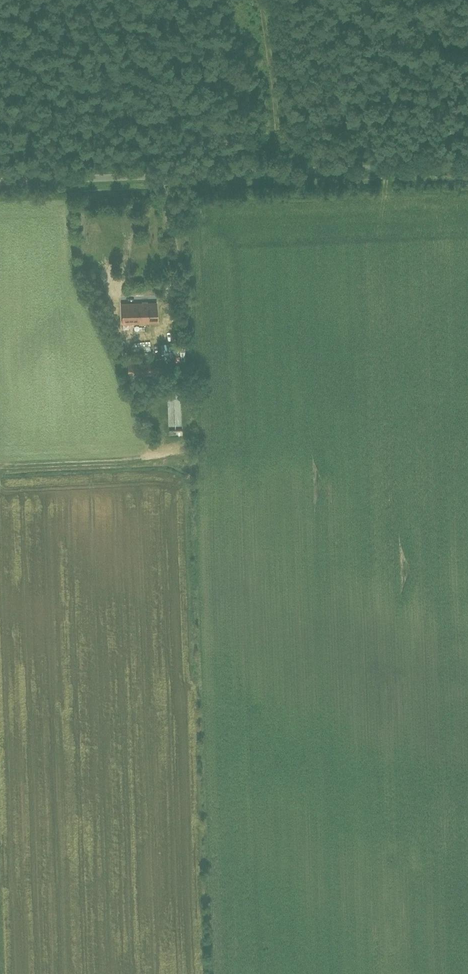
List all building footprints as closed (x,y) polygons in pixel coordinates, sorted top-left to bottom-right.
[(83,263),(82,273),(98,274),(98,264),(83,263)] [(163,322),(163,295),(117,295),(117,322),(163,322)]
